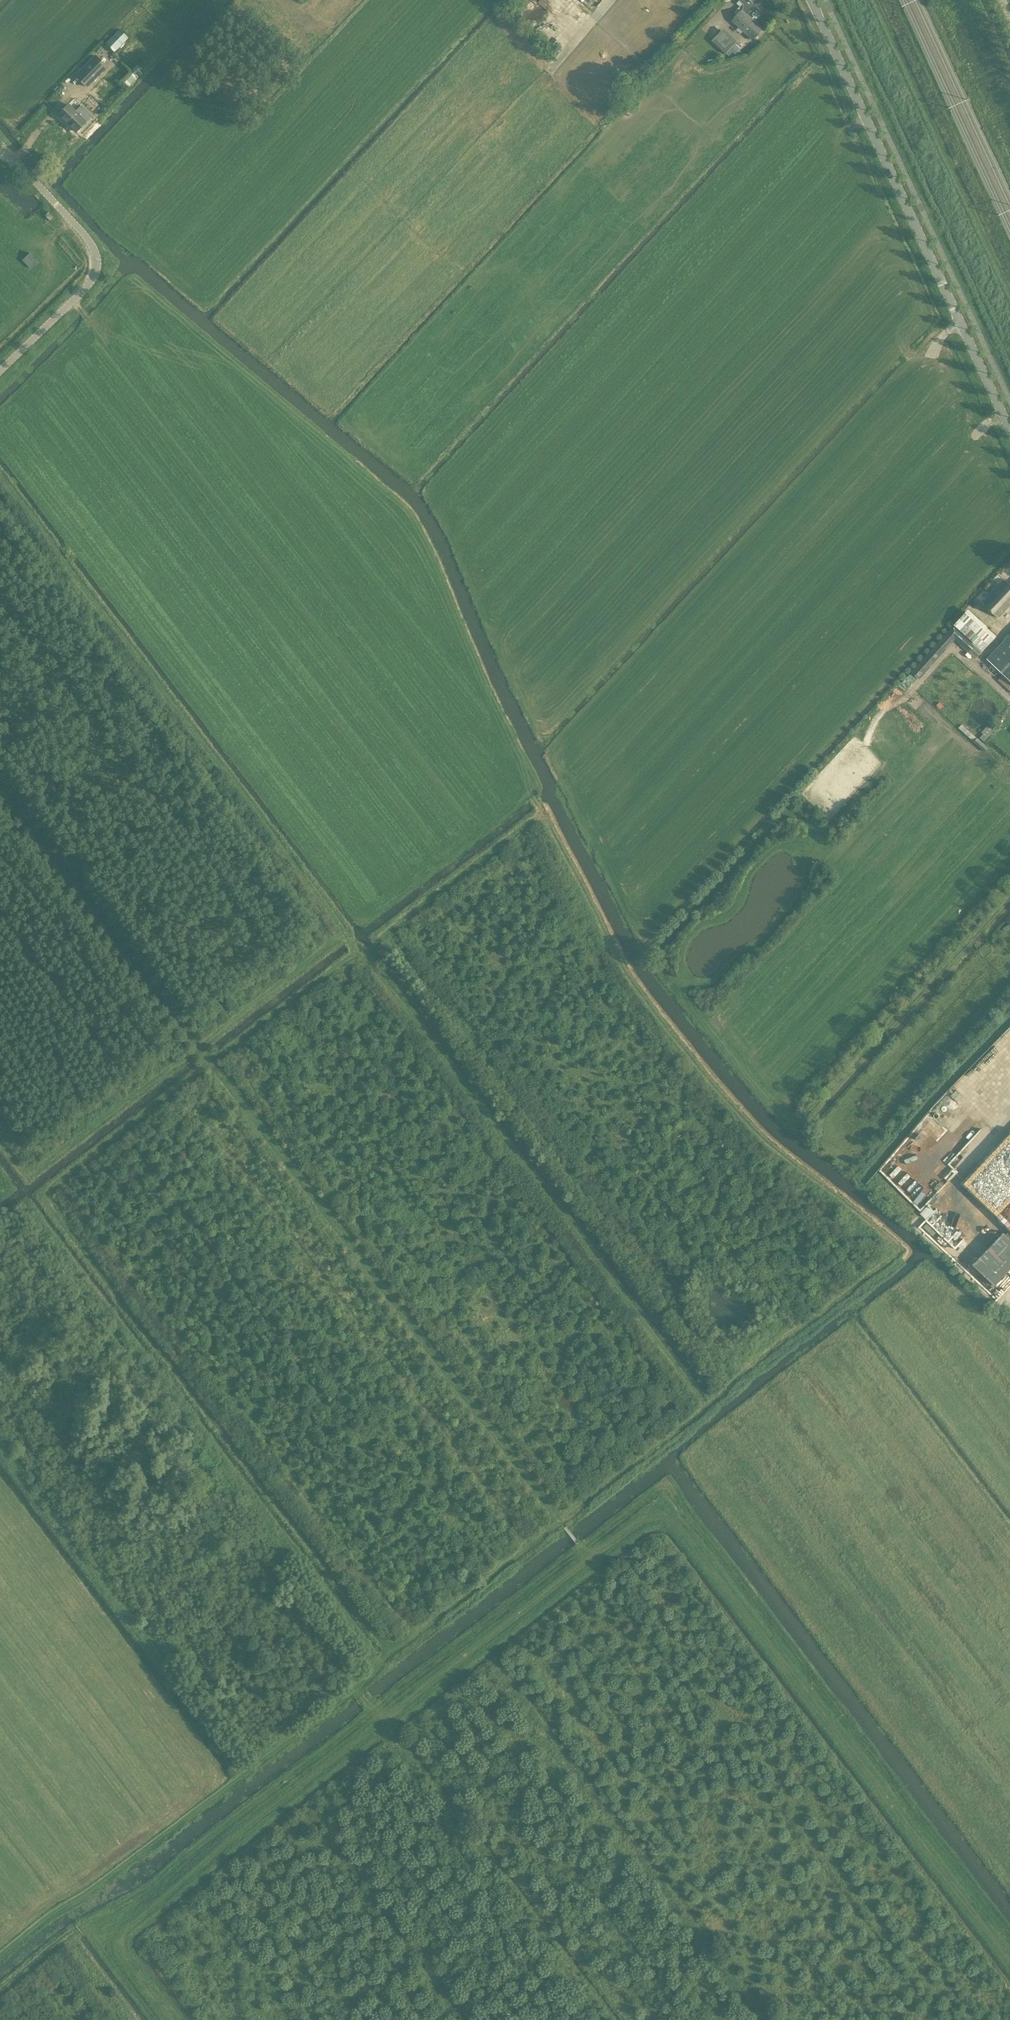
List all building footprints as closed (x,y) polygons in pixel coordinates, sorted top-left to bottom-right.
[(731,21),(753,40),(764,29),(749,14),(752,11),(762,0),(740,0),(739,1),(743,4),(743,9),(731,21)] [(120,29),(106,43),(115,52),(128,38),(120,29)] [(96,55),(75,76),(87,88),(108,66),(96,55)] [(136,64),(121,81),(129,87),(136,80),(137,81),(144,74),(143,73),(148,67),(142,62),(139,66),(136,64)] [(67,103),(57,114),(76,132),(86,122),(92,115),(81,105),(75,111),(67,103)] [(49,212),(45,215),(50,221),(54,217),(49,212)] [(30,252),(21,260),(30,269),(38,261),(30,252)] [(983,604),(998,618),(1009,605),(1009,583),(1005,579),(983,604)] [(969,609),(911,672),(919,679),(955,640),(975,659),(997,636),(988,627),(969,609)] [(1009,680),(1009,635),(987,659),(1003,674),(1009,680)] [(983,734),(980,737),(984,741),(997,727),(992,723),(989,727),(987,725),(981,732),(983,734)] [(972,1264),(995,1285),(1009,1269),(1009,1239),(1003,1232),(972,1264)]
